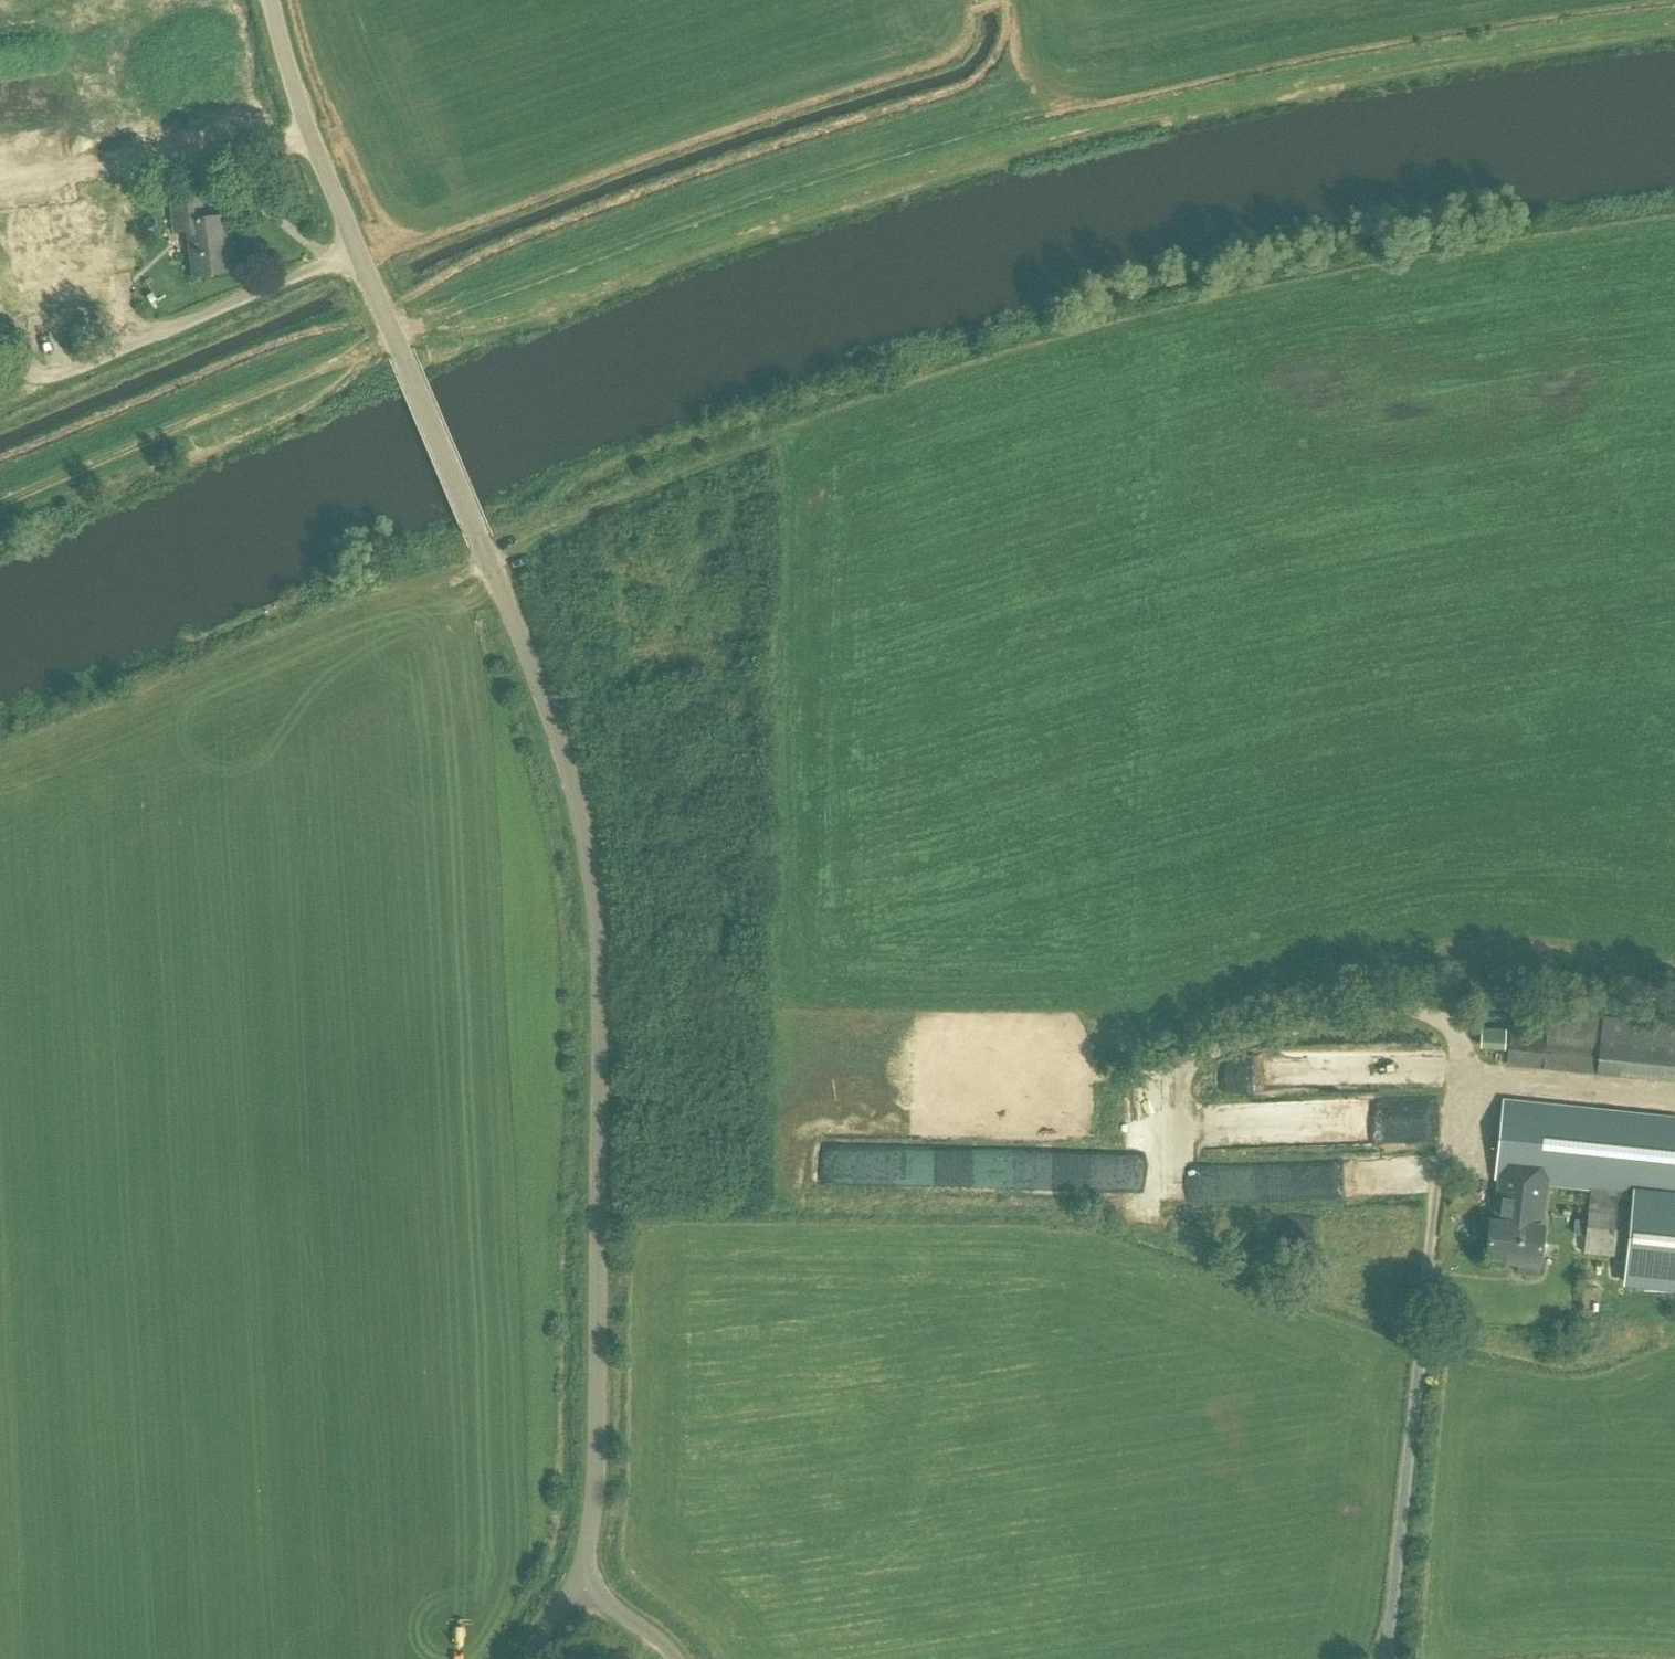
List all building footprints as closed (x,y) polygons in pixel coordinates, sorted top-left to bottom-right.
[(206,219),(203,195),(169,199),(173,234),(188,232),(194,276),(231,271),(228,244),(232,243),(228,216),(206,219)] [(1508,1033),(1505,1065),(1674,1083),(1674,1023),(1602,1015),(1601,1021),(1548,1016),(1546,1037),(1508,1033)] [(1169,1094),(1140,1094),(1139,1194),(1168,1194),(1169,1094)] [(1544,1225),(1548,1184),(1591,1189),(1584,1252),(1627,1257),(1624,1289),(1674,1294),(1674,1117),(1503,1100),(1495,1180),(1500,1181),(1496,1221),(1491,1220),(1487,1258),(1506,1260),(1505,1264),(1518,1265),(1517,1272),(1539,1274),(1539,1267),(1544,1225)] [(1213,1142),(1289,1138),(1287,1102),(1211,1106),(1213,1142)] [(1296,1104),(1295,1133),(1329,1133),(1329,1104),(1296,1104)] [(1574,1233),(1586,1235),(1588,1220),(1575,1219),(1574,1233)]
